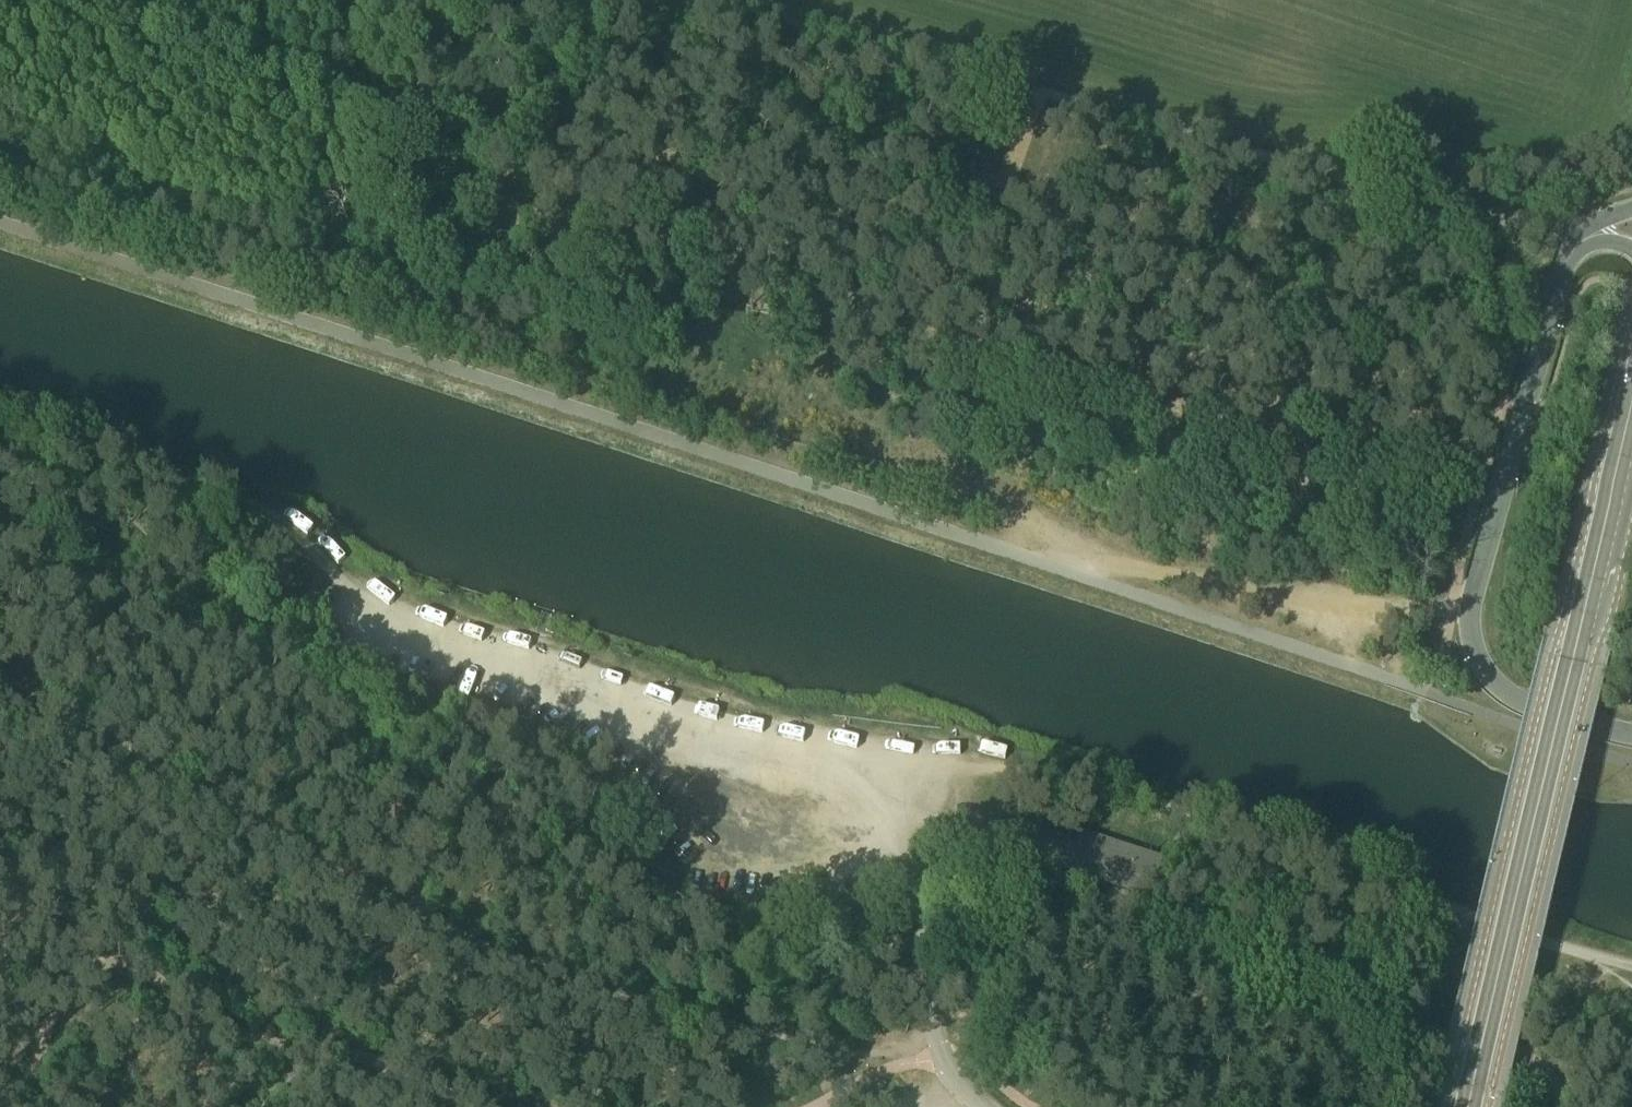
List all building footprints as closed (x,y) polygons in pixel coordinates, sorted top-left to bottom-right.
[(1079,848),(1057,841),(1049,866),(1150,899),(1162,863),(1082,837),(1079,848)]
